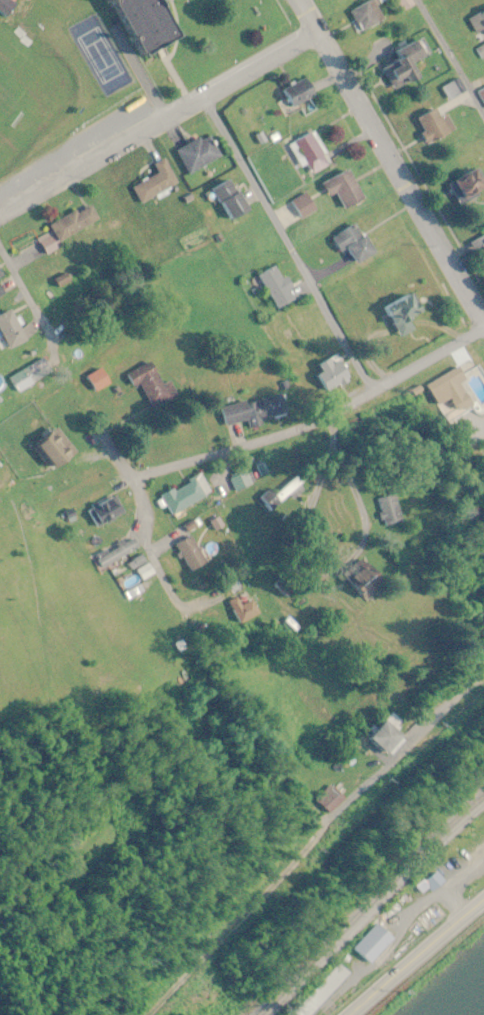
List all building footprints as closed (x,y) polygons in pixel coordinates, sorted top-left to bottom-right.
[(182,42),(164,0),(119,0),(145,58),(182,42)] [(374,0),(373,0),(350,13),(361,34),(385,21),(374,0)] [(480,42),(483,40),(483,12),(468,19),(480,42)] [(412,67),(430,57),(420,39),(394,54),(398,62),(383,71),(395,92),(418,79),(412,67)] [(317,97),(307,78),(280,91),(291,113),(299,109),(303,117),(317,111),(311,100),(317,97)] [(427,145),(454,131),(442,107),(415,121),(427,145)] [(304,163),(311,176),(331,165),(313,132),(288,146),(299,166),(304,163)] [(188,174),(221,160),(211,135),(177,150),(188,174)] [(158,176),(133,188),(140,204),(178,186),(165,159),(153,165),(158,176)] [(480,170),(452,184),(463,207),(483,196),(483,178),(480,170)] [(323,183),(329,198),(338,194),(346,211),(365,202),(350,171),(323,183)] [(233,223),(249,213),(228,181),(212,191),(233,223)] [(59,242),(100,219),(91,203),(50,226),(59,242)] [(349,251),(358,266),(377,256),(359,224),(332,239),(342,255),(349,251)] [(473,253),(483,249),(483,236),(469,243),(473,253)] [(298,299),(288,276),(283,278),(277,266),(260,274),(276,309),(298,299)] [(384,308),(399,338),(416,330),(410,319),(424,312),(415,293),(384,308)] [(12,308),(0,315),(0,331),(10,349),(28,339),(12,308)] [(314,373),(333,392),(351,374),(331,355),(314,373)] [(8,378),(17,393),(53,373),(44,358),(8,378)] [(481,372),(473,358),(426,385),(438,407),(447,401),(456,415),(475,404),(463,382),(481,372)] [(178,397),(169,380),(163,383),(152,361),(130,372),(150,411),(178,397)] [(86,377),(93,392),(110,385),(103,369),(86,377)] [(222,407),(227,426),(250,421),(251,425),(288,416),(283,393),(222,407)] [(237,492),(256,481),(249,468),(230,479),(237,492)] [(162,494),(172,515),(212,494),(201,474),(162,494)] [(275,494),(271,489),(259,499),(271,514),(306,486),(298,475),(275,494)] [(376,503),(387,523),(403,515),(391,494),(376,503)] [(176,544),(191,572),(208,563),(193,535),(176,544)] [(97,556),(104,568),(139,547),(133,536),(97,556)] [(389,577),(361,554),(344,574),(372,597),(389,577)] [(260,614),(248,591),(227,602),(239,625),(260,614)] [(406,721),(396,712),(374,737),(396,756),(414,736),(402,726),(406,721)] [(354,949),(372,964),(395,938),(377,923),(354,949)]
